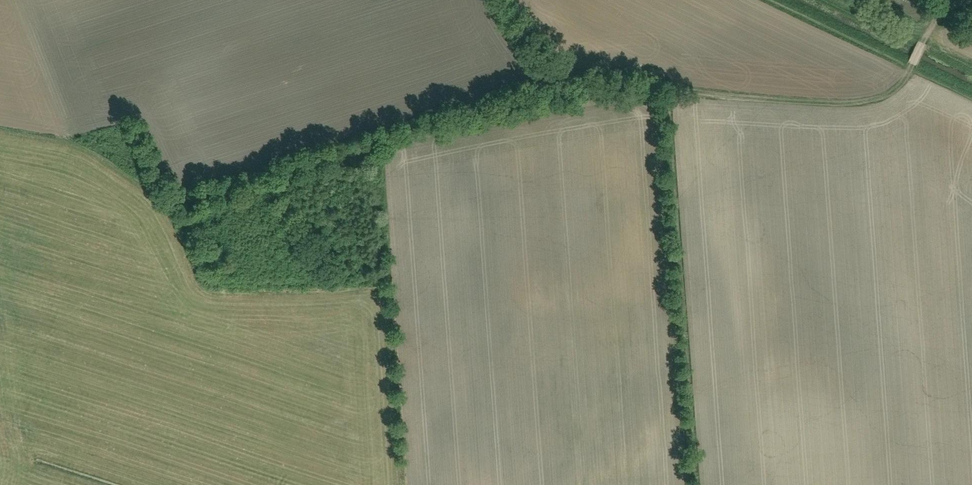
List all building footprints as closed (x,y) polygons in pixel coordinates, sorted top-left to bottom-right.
[(916,66),(925,45),(917,41),(908,62),(916,66)]
